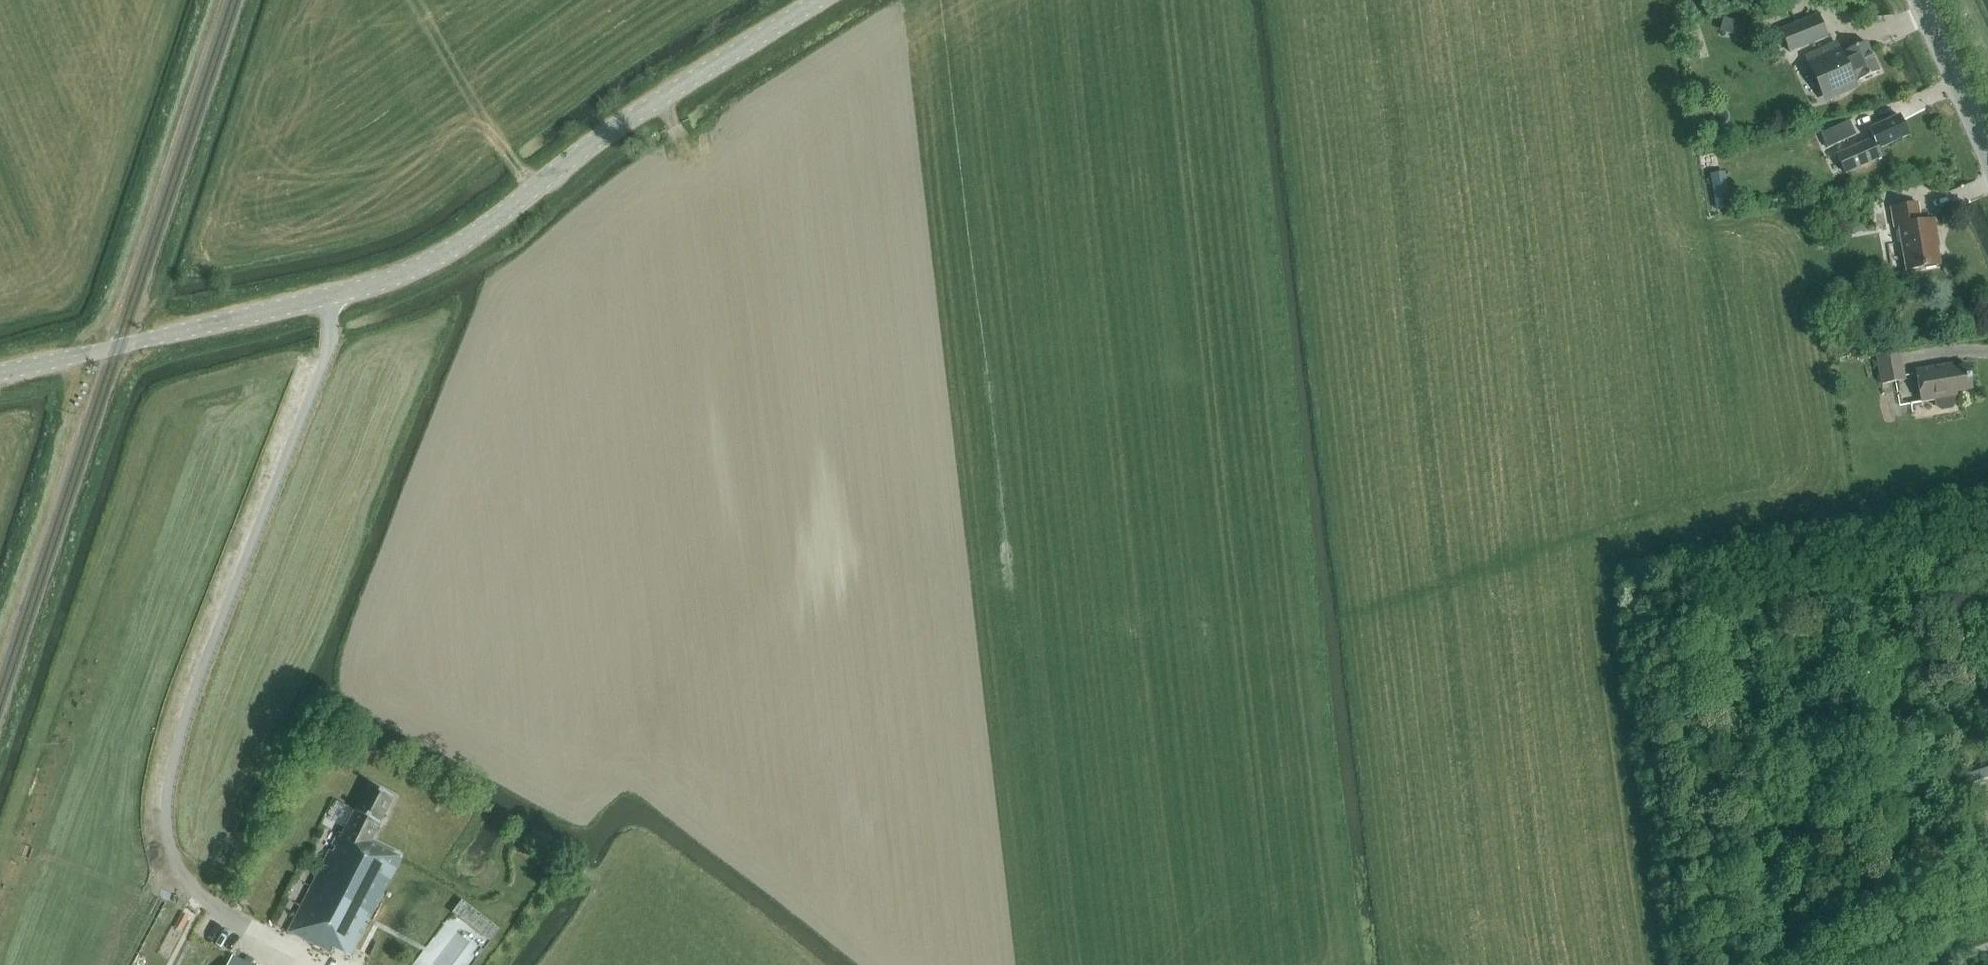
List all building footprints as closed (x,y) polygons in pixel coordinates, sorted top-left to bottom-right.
[(1778,0),(1767,3),(1771,18),(1782,15),(1778,0)] [(1826,38),(1817,14),(1778,30),(1787,54),(1826,38)] [(1725,21),(1724,35),(1746,37),(1748,23),(1725,21)] [(1858,81),(1879,72),(1865,42),(1844,51),(1828,59),(1841,89),(1858,81)] [(1704,60),(1702,47),(1687,49),(1689,62),(1704,60)] [(1898,115),(1869,129),(1873,139),(1834,157),(1842,174),(1860,167),(1882,157),(1879,149),(1908,136),(1898,115)] [(1854,136),(1848,122),(1819,135),(1826,149),(1854,136)] [(1716,211),(1732,208),(1725,172),(1709,174),(1716,211)] [(1906,271),(1940,265),(1935,238),(1937,237),(1934,220),(1921,222),(1918,204),(1891,208),(1894,227),(1898,227),(1906,271)] [(1857,361),(1869,359),(1868,352),(1868,351),(1856,352),(1856,354),(1857,361)] [(1881,385),(1905,381),(1900,353),(1877,357),(1881,385)] [(1956,392),(1971,390),(1967,366),(1951,369),(1951,365),(1915,371),(1921,403),(1956,396),(1956,392)] [(1975,791),(1987,786),(1987,773),(1972,779),(1975,791)] [(393,798),(371,787),(358,812),(355,811),(343,835),(339,833),(288,932),(331,953),(334,949),(350,957),(402,858),(371,842),(393,798)] [(253,960),(246,957),(244,962),(233,957),(229,964),(251,964),(253,960)]
